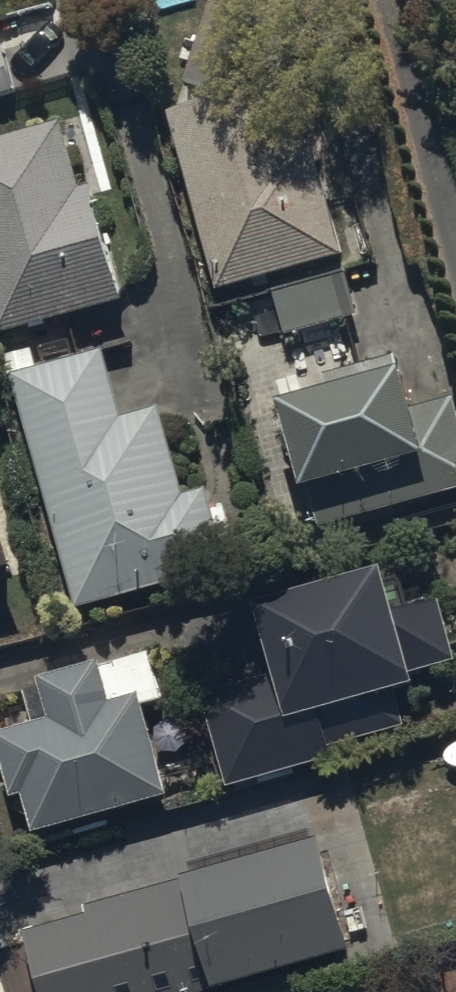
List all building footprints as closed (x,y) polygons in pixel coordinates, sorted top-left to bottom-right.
[(4,39),(0,40),(0,87),(16,83),(4,39)] [(168,102),(220,282),(346,246),(293,66),(168,102)] [(0,130),(0,325),(126,290),(94,176),(81,180),(62,113),(0,130)] [(359,308),(348,265),(275,284),(287,328),(359,308)] [(103,344),(14,369),(79,600),(228,559),(207,484),(186,490),(161,400),(122,410),(103,344)] [(455,482),(455,389),(455,388),(419,398),(407,353),(282,386),(306,473),(309,472),(321,518),(455,482)] [(0,500),(0,584),(23,577),(0,500)] [(387,551),(256,590),(279,665),(202,688),(230,781),(337,749),(333,738),(410,715),(398,676),(455,658),(455,648),(438,587),(401,598),(387,551)] [(170,785),(141,684),(111,693),(100,652),(39,669),(51,710),(0,724),(0,743),(13,789),(25,786),(36,824),(170,785)] [(354,939),(317,818),(187,857),(190,866),(25,916),(49,991),(178,991),(354,939)]
